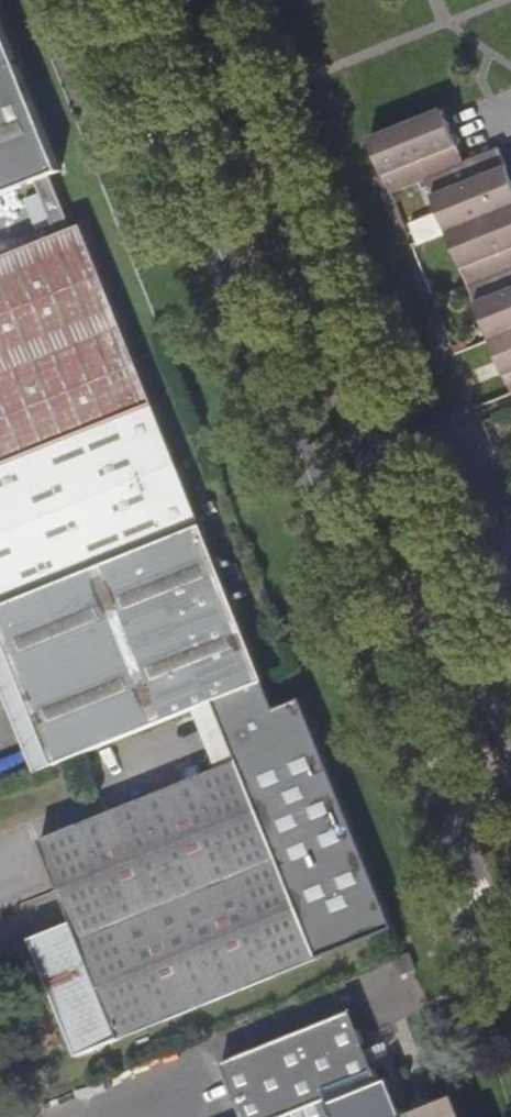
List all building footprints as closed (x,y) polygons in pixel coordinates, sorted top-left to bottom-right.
[(60,172),(0,19),(0,197),(60,172)] [(457,146),(443,110),(369,139),(391,193),(427,179),(439,174),(432,155),(457,146)] [(464,164),(457,146),(432,155),(439,174),(464,164)] [(502,149),(477,159),(484,177),(509,167),(502,149)] [(509,167),(484,177),(477,159),(464,164),(439,174),(427,179),(440,211),(410,223),(418,244),(449,232),(510,208),(510,171),(509,167)] [(449,232),(470,285),(510,269),(510,208),(449,232)] [(56,766),(195,711),(216,703),(267,682),(84,226),(0,259),(0,626),(56,766)] [(470,285),(491,339),(510,331),(510,269),(470,285)] [(491,339),(510,387),(510,331),(491,339)] [(56,766),(0,626),(0,685),(35,774),(56,766)] [(267,682),(216,703),(239,760),(219,769),(41,840),(75,922),(32,939),(79,1056),(396,928),(304,699),(279,709),(267,682)] [(216,703),(195,711),(219,769),(239,760),(216,703)] [(401,977),(414,971),(417,970),(410,954),(395,960),(401,977)] [(380,1077),(353,1011),(223,1062),(245,1116),(465,1116),(455,1095),(406,1115),(389,1073),(380,1077)]
